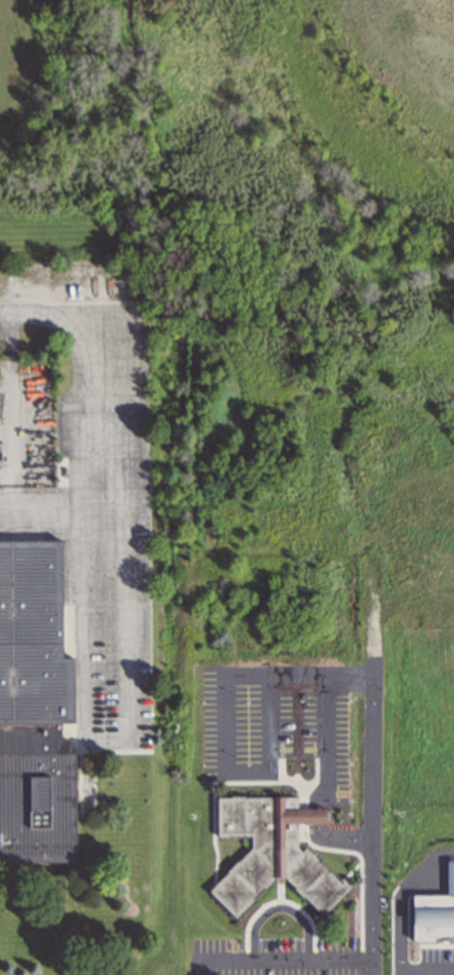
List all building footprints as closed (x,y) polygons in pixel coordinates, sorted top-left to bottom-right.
[(75,860),(72,738),(61,738),(60,724),(73,723),(71,658),(63,658),(61,540),(0,541),(0,862),(75,860)] [(347,890),(305,848),(298,848),(298,824),(324,824),(324,809),(296,809),(296,796),(216,797),(216,836),(251,835),(251,847),(207,891),(234,918),(275,878),(284,878),(321,915),(347,890)] [(435,917),(436,949),(427,950),(427,967),(453,966),(453,917),(435,917)]
